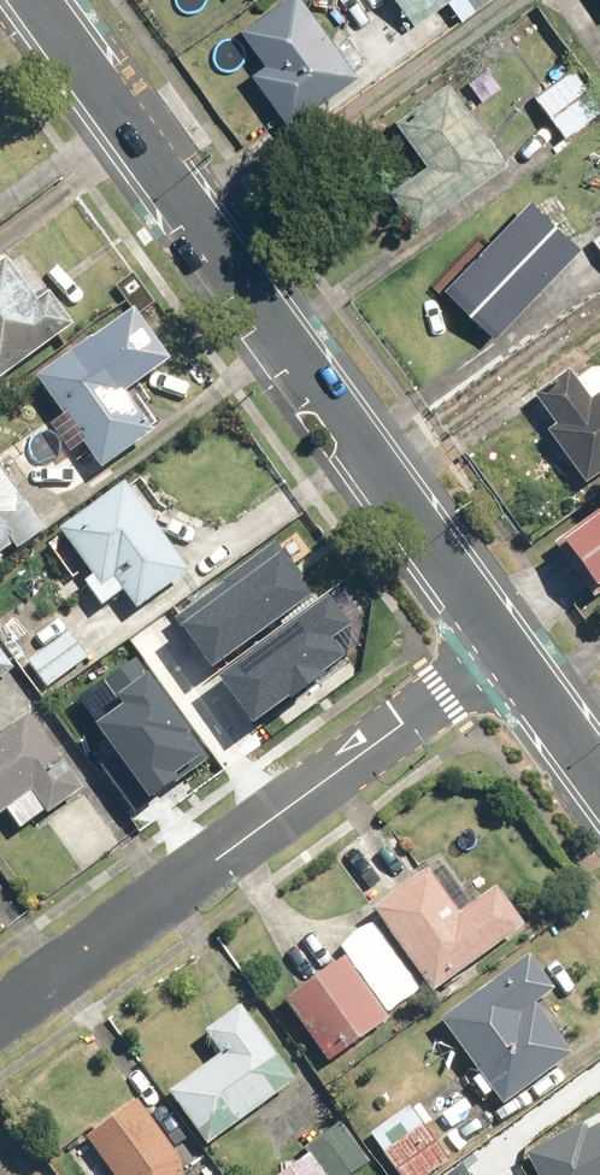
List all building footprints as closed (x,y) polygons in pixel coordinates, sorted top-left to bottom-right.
[(420,18),(443,0),(406,0),(420,18)] [(343,79),(296,3),(235,41),(282,116),(343,79)] [(575,73),(535,98),(556,131),(596,106),(575,73)] [(490,163),(442,97),(403,125),(429,161),(393,191),(416,218),(450,190),(451,191),(490,163)] [(447,293),(489,334),(572,249),(530,209),(447,293)] [(54,325),(16,268),(0,279),(0,361),(54,325)] [(91,347),(44,381),(104,464),(151,430),(91,347)] [(599,457),(599,397),(587,407),(570,383),(539,406),(557,431),(551,436),(577,473),(599,457)] [(125,609),(176,575),(122,494),(71,529),(125,609)] [(567,552),(599,596),(599,528),(567,552)] [(279,545),(181,618),(212,660),(304,592),(286,567),(292,563),(279,545)] [(324,600),(220,678),(254,722),(346,653),(327,628),(339,619),(324,600)] [(33,668),(44,683),(79,657),(68,642),(33,668)] [(135,660),(76,704),(148,799),(207,755),(135,660)] [(0,743),(0,836),(69,786),(25,725),(0,743)] [(496,901),(457,927),(424,880),(377,912),(428,986),(442,976),(443,978),(515,928),(496,901)] [(347,968),(294,1001),(328,1056),(381,1022),(347,968)] [(520,968),(440,1025),(462,1055),(464,1054),(496,1102),(561,1058),(527,1008),(541,998),(520,968)] [(168,1081),(206,1138),(287,1084),(249,1027),(168,1081)] [(403,1174),(419,1174),(479,1136),(444,1083),(373,1129),(403,1174)] [(175,1169),(133,1118),(93,1151),(113,1174),(179,1174),(179,1169),(175,1169)] [(308,1153),(323,1174),(348,1174),(366,1163),(344,1129),(308,1153)] [(541,1162),(548,1174),(599,1174),(599,1132),(541,1162)] [(434,1174),(479,1174),(463,1154),(434,1174)]
